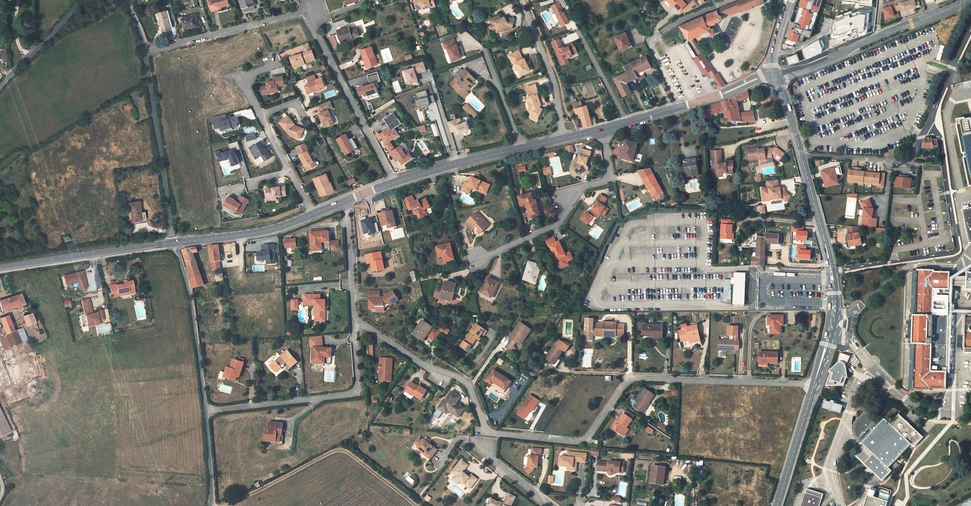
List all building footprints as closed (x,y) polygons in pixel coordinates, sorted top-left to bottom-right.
[(229,0),(209,0),(211,8),(217,6),(218,9),(222,8),(221,7),(230,4),(229,0)] [(254,0),(241,0),(243,8),(244,8),(254,6),(255,5),(254,0)] [(430,7),(431,9),(436,7),(433,0),(425,0),(421,1),(420,0),(413,0),(416,9),(422,7),(423,9),(430,7)] [(558,2),(552,6),(563,25),(570,21),(565,12),(564,12),(562,9),(568,5),(565,0),(557,0),(558,2)] [(673,5),(674,5),(679,11),(687,4),(683,0),(668,0),(673,5)] [(680,26),(689,39),(693,37),(709,31),(711,34),(711,35),(712,35),(713,35),(714,35),(714,34),(715,34),(715,33),(713,28),(711,29),(710,26),(715,24),(715,23),(721,20),(722,19),(722,17),(721,16),(719,14),(718,14),(717,12),(718,11),(720,12),(721,10),(722,11),(724,10),(724,11),(726,11),(727,13),(729,12),(729,15),(740,10),(741,12),(764,3),(763,0),(741,0),(737,2),(725,6),(720,8),(716,10),(717,10),(680,26)] [(804,1),(802,0),(799,9),(801,10),(799,17),(797,17),(796,21),(793,21),(791,25),(789,24),(784,39),(782,48),(787,49),(788,47),(792,48),(794,44),(798,45),(803,42),(805,34),(811,36),(813,28),(812,28),(813,24),(814,20),(816,21),(821,6),(819,5),(821,0),(804,0),(804,1)] [(849,13),(868,15),(870,2),(856,1),(851,0),(850,0),(849,13)] [(895,0),(893,0),(888,2),(890,6),(884,7),(887,17),(895,14),(894,11),(898,9),(895,0)] [(898,9),(902,8),(904,7),(905,9),(917,5),(915,0),(895,0),(898,9)] [(172,28),(167,11),(158,13),(162,30),(163,30),(165,37),(173,35),(171,28),(172,28)] [(199,26),(196,15),(182,18),(185,30),(199,26)] [(493,24),(492,24),(495,30),(499,28),(500,32),(507,28),(512,29),(515,19),(506,17),(505,20),(501,19),(499,15),(491,20),(493,24)] [(735,39),(743,20),(733,16),(724,34),(735,39)] [(359,35),(357,28),(350,30),(349,26),(337,30),(341,41),(352,37),(359,35)] [(629,41),(625,33),(615,37),(621,50),(630,46),(628,42),(629,41)] [(454,39),(443,43),(445,49),(448,48),(452,61),(462,58),(460,54),(459,49),(457,44),(456,45),(454,39)] [(560,39),(552,42),(560,61),(564,60),(563,58),(568,57),(568,58),(573,56),(573,55),(578,53),(576,47),(575,47),(573,43),(569,45),(569,47),(565,48),(565,47),(563,48),(560,39)] [(694,40),(691,42),(699,55),(701,53),(702,52),(694,40)] [(309,42),(303,44),(305,52),(291,57),(295,67),(306,64),(306,62),(316,59),(313,50),(312,50),(309,42)] [(361,50),(367,68),(375,65),(372,55),(374,55),(371,46),(361,50)] [(807,59),(807,57),(805,47),(793,54),(784,55),(784,58),(785,67),(807,59)] [(519,51),(509,55),(513,64),(515,63),(521,75),(530,71),(525,58),(523,59),(519,51)] [(710,71),(713,69),(702,52),(701,53),(699,55),(693,58),(699,67),(704,75),(710,71)] [(636,73),(651,66),(646,55),(631,63),(636,73)] [(423,62),(413,65),(414,68),(405,70),(409,83),(418,80),(416,73),(426,70),(423,62)] [(624,66),(626,71),(614,78),(623,97),(631,92),(625,80),(633,76),(634,78),(638,77),(636,73),(631,63),(624,66)] [(274,76),(286,72),(284,67),(273,70),(274,76)] [(473,76),(466,69),(459,76),(461,78),(459,81),(456,77),(450,83),(453,86),(463,96),(467,92),(466,90),(469,87),(470,89),(474,85),(472,84),(469,81),(473,76)] [(378,71),(368,75),(370,82),(372,81),(373,83),(371,84),(364,86),(363,85),(358,87),(361,95),(366,93),(366,95),(372,93),(378,91),(377,87),(379,87),(377,82),(376,80),(380,78),(378,71)] [(717,73),(712,76),(720,87),(725,85),(717,73)] [(283,74),(275,76),(275,79),(275,80),(271,81),(268,81),(269,85),(262,87),(263,94),(270,93),(270,91),(279,89),(279,86),(285,84),(283,74)] [(315,74),(307,77),(309,83),(309,84),(308,86),(305,87),(307,92),(313,90),(316,91),(321,90),(320,87),(325,86),(322,77),(317,79),(315,74)] [(529,109),(531,114),(538,117),(542,110),(539,108),(541,104),(546,102),(543,95),(539,97),(538,93),(539,93),(536,84),(527,87),(531,100),(529,101),(531,109),(529,109)] [(436,102),(434,94),(428,96),(426,90),(416,93),(417,98),(415,99),(418,107),(420,107),(421,109),(428,106),(427,104),(431,103),(436,102)] [(740,95),(742,101),(749,98),(748,91),(743,94),(740,95)] [(572,103),(577,102),(575,98),(574,99),(572,94),(568,96),(572,103)] [(730,123),(741,123),(740,114),(740,113),(737,102),(742,101),(740,95),(729,100),(730,102),(723,104),(724,108),(725,115),(726,118),(729,117),(730,123)] [(331,101),(319,105),(321,112),(320,113),(325,127),(335,123),(329,110),(334,108),(331,101)] [(597,124),(595,116),(590,117),(587,105),(581,106),(579,101),(577,102),(572,103),(577,114),(581,113),(585,127),(597,124)] [(466,111),(473,118),(477,114),(467,104),(463,107),(466,111)] [(724,108),(723,104),(710,106),(711,107),(712,115),(723,112),(722,109),(724,108)] [(704,118),(712,117),(712,115),(711,107),(707,108),(707,111),(703,112),(704,118)] [(402,123),(398,118),(396,120),(392,113),(387,116),(386,114),(378,119),(380,122),(384,119),(390,127),(392,130),(394,128),(402,123)] [(748,121),(747,113),(740,114),(741,123),(747,123),(746,121),(748,121)] [(753,113),(747,113),(748,121),(755,122),(753,113)] [(227,114),(213,118),(216,128),(222,127),(223,131),(228,130),(227,128),(233,127),(239,125),(237,117),(228,119),(227,114)] [(289,115),(281,122),(291,135),(296,137),(297,135),(301,136),(304,129),(297,126),(296,127),(294,125),(295,124),(289,115)] [(460,118),(448,122),(450,130),(455,128),(456,130),(457,134),(469,130),(467,122),(462,123),(460,118)] [(965,120),(965,118),(956,120),(963,154),(966,153),(967,157),(964,158),(969,187),(970,187),(970,119),(965,120)] [(389,150),(394,146),(390,141),(393,139),(391,137),(398,132),(394,128),(392,130),(390,127),(380,134),(379,132),(375,135),(379,140),(382,138),(386,143),(385,144),(389,150)] [(346,133),(337,138),(342,148),(341,148),(342,150),(343,149),(345,153),(357,146),(353,138),(350,140),(346,133)] [(934,145),(935,148),(939,148),(938,140),(933,140),(932,138),(925,138),(923,145),(934,145)] [(232,165),(243,162),(237,141),(228,144),(230,150),(217,154),(219,161),(230,158),(232,165)] [(249,149),(255,158),(261,154),(265,160),(271,157),(262,142),(249,149)] [(633,162),(637,145),(626,142),(622,157),(626,159),(626,160),(633,162)] [(308,149),(305,143),(296,147),(300,155),(304,166),(306,171),(313,168),(311,163),(313,163),(311,158),(307,149),(308,149)] [(565,145),(566,153),(574,152),(573,144),(565,145)] [(589,159),(591,152),(581,149),(580,156),(581,157),(580,163),(576,162),(574,170),(576,170),(577,172),(578,174),(582,175),(583,170),(585,171),(587,169),(589,168),(587,165),(588,158),(589,159)] [(759,149),(748,150),(749,161),(760,159),(761,163),(763,164),(766,164),(767,162),(767,159),(775,158),(778,161),(780,162),(785,155),(777,149),(771,150),(771,152),(765,152),(765,151),(763,152),(762,150),(759,150),(759,149)] [(722,151),(712,152),(714,178),(719,177),(718,174),(723,174),(727,174),(734,174),(733,169),(734,169),(734,162),(726,162),(725,160),(723,161),(719,161),(719,157),(722,157),(722,151)] [(698,175),(696,160),(686,162),(688,176),(698,175)] [(550,166),(542,168),(544,175),(552,173),(550,166)] [(853,171),(850,170),(848,182),(856,183),(858,168),(854,167),(853,171)] [(835,168),(823,171),(825,178),(827,186),(839,183),(835,168)] [(862,168),(858,168),(856,183),(864,184),(865,172),(862,172),(862,168)] [(650,169),(641,171),(645,179),(654,175),(650,169)] [(869,173),(865,172),(864,184),(872,185),(874,170),(870,169),(869,173)] [(878,173),(873,172),(872,185),(879,186),(879,188),(884,188),(886,174),(881,174),(877,174),(878,173)] [(327,173),(315,178),(318,187),(319,187),(323,196),(332,192),(330,187),(333,186),(331,182),(330,182),(327,173)] [(662,192),(654,175),(645,179),(649,188),(653,197),(662,192)] [(899,178),(897,177),(896,187),(911,188),(912,179),(909,179),(906,179),(906,180),(905,180),(903,179),(902,179),(902,178),(899,178)] [(478,189),(482,191),(481,193),(486,195),(490,186),(472,178),(470,184),(466,183),(463,191),(470,194),(472,189),(477,191),(478,189)] [(778,180),(768,182),(769,189),(762,190),(763,197),(771,196),(771,201),(782,199),(786,202),(791,196),(785,192),(782,192),(781,187),(779,187),(778,180)] [(266,188),(267,199),(275,198),(275,196),(277,196),(287,195),(286,186),(266,188)] [(533,197),(532,194),(519,197),(522,209),(527,207),(530,219),(539,217),(538,212),(539,211),(536,201),(538,200),(537,196),(533,197)] [(237,200),(229,196),(225,204),(237,211),(237,212),(241,214),(249,200),(241,195),(237,200)] [(606,199),(600,195),(596,201),(598,202),(596,205),(593,209),(595,210),(592,214),(597,218),(600,213),(604,216),(608,211),(604,208),(605,207),(602,205),(606,199)] [(429,204),(427,199),(420,203),(419,201),(416,202),(413,196),(404,201),(409,211),(412,210),(416,216),(417,215),(420,220),(427,217),(424,210),(427,208),(426,206),(429,204)] [(869,199),(861,202),(864,208),(862,227),(876,227),(877,218),(872,218),(873,209),(869,199)] [(140,212),(139,202),(129,203),(132,222),(142,221),(142,220),(140,212)] [(970,206),(970,208),(963,209),(969,243),(970,243),(970,206)] [(383,214),(380,214),(383,227),(388,225),(389,229),(397,227),(393,211),(391,212),(390,208),(382,210),(383,214)] [(487,223),(477,213),(466,224),(472,231),(475,228),(477,226),(480,229),(478,231),(481,234),(486,229),(484,226),(487,223)] [(372,217),(361,220),(364,235),(370,233),(370,236),(376,234),(372,217)] [(722,220),(721,239),(733,239),(733,234),(732,234),(732,226),(734,226),(734,221),(722,220)] [(797,232),(797,242),(808,242),(808,232),(804,232),(804,226),(792,226),(792,232),(797,232)] [(857,226),(848,226),(849,234),(848,235),(850,246),(862,244),(862,242),(865,241),(864,234),(861,234),(860,233),(858,233),(857,226)] [(330,242),(329,232),(311,233),(313,252),(331,250),(331,251),(339,251),(339,241),(330,242)] [(765,250),(766,244),(778,244),(779,235),(766,234),(765,238),(758,237),(756,265),(764,266),(765,258),(765,250)] [(564,252),(559,242),(557,243),(555,239),(547,243),(549,247),(551,246),(557,261),(556,261),(561,270),(565,268),(564,264),(568,262),(569,266),(571,265),(570,263),(566,256),(565,256),(563,252),(564,252)] [(455,260),(451,244),(437,247),(438,254),(442,253),(443,257),(444,263),(455,260)] [(275,245),(263,246),(263,253),(258,253),(259,262),(267,261),(276,261),(276,253),(275,247),(275,245)] [(798,245),(798,261),(811,261),(811,251),(807,251),(807,245),(798,245)] [(211,262),(221,261),(219,246),(209,247),(211,262)] [(190,280),(202,276),(198,266),(196,266),(193,256),(192,253),(195,253),(198,252),(197,247),(192,248),(183,250),(187,264),(190,274),(189,274),(190,280)] [(383,265),(381,253),(366,256),(367,261),(371,261),(371,263),(373,272),(382,270),(381,266),(383,265)] [(537,280),(541,266),(530,262),(526,273),(528,273),(526,280),(535,283),(536,279),(537,280)] [(83,269),(66,273),(66,276),(65,277),(66,283),(78,280),(80,288),(87,286),(85,275),(84,275),(83,274),(84,274),(83,269)] [(946,389),(950,286),(958,286),(967,286),(967,290),(970,290),(970,274),(967,274),(967,277),(958,277),(950,276),(950,273),(934,272),(935,271),(917,270),(917,271),(913,271),(913,272),(910,272),(907,275),(906,321),(907,321),(907,324),(904,327),(904,332),(906,335),(906,338),(905,338),(903,386),(906,389),(909,389),(909,390),(914,391),(914,389),(931,390),(931,389),(946,389)] [(746,274),(735,273),(735,274),(731,274),(731,278),(734,278),(733,305),(744,305),(746,274)] [(204,285),(202,276),(190,280),(192,288),(204,285)] [(110,282),(112,293),(119,291),(118,290),(130,288),(130,289),(135,288),(133,277),(127,278),(128,280),(116,282),(116,281),(110,282)] [(492,298),(499,283),(489,278),(481,292),(492,298)] [(732,280),(725,280),(724,302),(728,302),(728,300),(731,300),(732,280)] [(452,302),(456,285),(446,282),(445,285),(440,284),(436,297),(452,302)] [(26,291),(15,296),(3,301),(4,305),(3,306),(3,308),(5,308),(6,310),(30,301),(26,291)] [(380,291),(370,291),(370,301),(373,301),(373,303),(370,307),(372,309),(377,309),(377,310),(385,310),(385,309),(399,300),(394,291),(384,297),(384,299),(380,299),(380,291)] [(321,296),(304,295),(304,305),(315,305),(315,311),(317,311),(317,316),(316,316),(316,322),(325,322),(326,301),(320,301),(321,296)] [(89,297),(82,299),(83,304),(83,305),(85,314),(86,313),(88,322),(99,320),(98,317),(104,316),(102,308),(96,310),(96,311),(92,312),(92,311),(90,303),(89,297)] [(40,324),(34,311),(25,314),(28,321),(20,324),(20,327),(16,328),(10,312),(2,315),(5,324),(8,331),(14,344),(30,338),(25,325),(27,324),(28,328),(40,324)] [(783,324),(783,316),(768,316),(768,326),(772,326),(772,333),(781,333),(781,324),(783,324)] [(594,320),(586,319),(586,338),(593,336),(594,334),(604,335),(604,336),(616,337),(616,335),(624,336),(625,325),(617,324),(617,323),(605,322),(605,324),(601,324),(594,323),(594,320)] [(424,341),(433,328),(423,320),(413,334),(424,341)] [(523,342),(531,330),(520,322),(515,330),(516,331),(515,333),(514,332),(510,337),(512,339),(506,348),(513,353),(516,348),(514,347),(517,342),(516,341),(518,338),(523,342)] [(5,324),(0,326),(0,332),(1,334),(8,331),(5,324)] [(448,327),(441,324),(438,330),(444,333),(448,327)] [(485,335),(488,331),(477,324),(464,342),(471,346),(477,338),(478,336),(480,337),(482,334),(485,335)] [(663,338),(663,325),(643,324),(643,333),(655,334),(655,336),(655,338),(663,338)] [(700,341),(697,325),(687,328),(687,325),(682,326),(683,331),(679,332),(682,341),(689,339),(690,343),(700,341)] [(739,349),(740,341),(737,341),(738,327),(729,327),(729,336),(734,336),(734,341),(720,340),(719,349),(725,349),(725,350),(735,350),(735,349),(739,349)] [(8,331),(1,334),(0,335),(6,348),(14,344),(8,331)] [(570,347),(564,343),(559,339),(555,345),(546,359),(552,363),(554,364),(558,358),(563,351),(566,352),(570,347)] [(331,355),(332,348),(314,347),(313,363),(325,364),(326,357),(326,354),(331,355)] [(282,358),(287,362),(289,364),(293,367),(298,362),(288,350),(286,352),(283,352),(283,354),(281,356),(282,356),(281,357),(281,356),(280,357),(282,358)] [(778,363),(778,353),(759,353),(759,362),(768,362),(778,363)] [(846,356),(840,362),(841,362),(842,362),(843,362),(844,362),(845,362),(845,363),(846,363),(846,364),(847,364),(847,365),(847,366),(846,366),(847,368),(852,361),(846,356)] [(287,362),(282,358),(271,370),(277,374),(282,368),(287,363),(287,362)] [(393,359),(380,358),(380,367),(381,367),(381,380),(391,380),(393,359)] [(227,367),(225,372),(228,373),(226,377),(236,380),(237,376),(238,373),(241,374),(245,363),(234,359),(230,368),(227,367)] [(840,362),(830,372),(832,373),(826,385),(841,385),(842,383),(844,384),(846,377),(848,378),(847,368),(846,366),(847,366),(847,365),(847,364),(846,364),(846,363),(845,363),(845,362),(844,362),(843,362),(842,362),(841,362),(840,362)] [(505,392),(512,382),(494,369),(487,380),(492,384),(505,392)] [(427,391),(420,386),(419,387),(417,385),(412,382),(407,390),(415,395),(421,400),(427,391)] [(504,393),(505,392),(492,384),(491,391),(487,396),(497,403),(500,397),(503,399),(506,394),(504,393)] [(649,403),(655,395),(645,389),(639,397),(638,400),(633,406),(641,412),(648,402),(649,403)] [(415,395),(407,390),(406,391),(404,394),(412,399),(414,397),(415,395)] [(459,417),(465,409),(460,406),(456,403),(457,402),(459,400),(461,397),(452,391),(446,400),(444,399),(438,408),(447,414),(449,410),(459,417)] [(532,411),(539,401),(531,395),(518,414),(525,419),(529,412),(528,411),(530,409),(532,411)] [(650,404),(649,403),(648,402),(641,412),(643,413),(650,404)] [(627,409),(624,414),(632,419),(635,415),(627,409)] [(2,410),(0,411),(0,438),(12,433),(2,410)] [(864,412),(854,423),(854,435),(859,440),(869,429),(872,432),(862,443),(864,445),(855,455),(872,471),(882,480),(891,471),(889,468),(911,444),(914,447),(923,437),(899,414),(890,424),(881,416),(877,420),(867,411),(864,412)] [(626,428),(632,419),(624,414),(621,419),(619,422),(617,421),(612,428),(620,434),(625,426),(626,428)] [(267,430),(265,440),(276,441),(276,443),(283,444),(284,432),(282,432),(283,424),(269,422),(268,430),(267,430)] [(419,438),(415,443),(419,446),(418,447),(423,451),(427,454),(426,455),(430,459),(437,450),(424,439),(423,440),(419,438)] [(541,449),(532,448),(532,456),(529,456),(528,467),(525,469),(529,474),(534,470),(534,467),(538,468),(538,460),(540,460),(541,449)] [(587,454),(568,452),(567,457),(560,456),(559,466),(568,467),(573,467),(574,461),(577,461),(586,462),(587,454)] [(468,465),(462,460),(453,472),(456,475),(454,477),(457,479),(458,479),(461,481),(471,489),(478,479),(472,474),(470,476),(465,472),(465,471),(464,471),(468,465)] [(573,467),(568,467),(568,470),(576,471),(577,461),(574,461),(573,467)] [(609,462),(598,461),(597,471),(608,472),(608,473),(608,474),(609,475),(610,476),(611,476),(612,476),(613,475),(614,475),(614,474),(615,473),(619,473),(620,467),(624,467),(624,464),(609,462)] [(665,475),(666,467),(653,466),(650,483),(665,485),(665,484),(663,484),(664,482),(665,482),(666,475),(665,475)] [(823,493),(807,488),(801,505),(819,505),(823,493)] [(510,494),(505,504),(504,503),(503,504),(492,499),(488,505),(489,505),(512,505),(517,497),(510,494)] [(866,494),(863,505),(885,505),(886,499),(866,494)]
